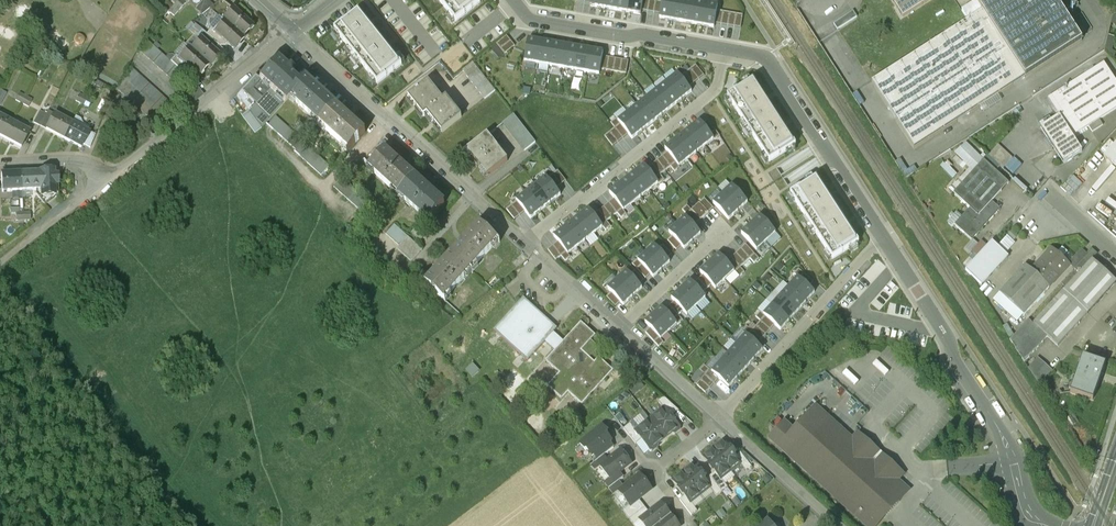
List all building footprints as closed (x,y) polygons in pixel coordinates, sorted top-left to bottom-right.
[(175,4),(180,9),(186,3),(182,0),(178,0),(175,4)] [(478,0),(438,0),(456,23),(480,4),(478,0)] [(590,7),(603,9),(605,0),(592,0),(590,7)] [(603,9),(615,12),(617,0),(605,0),(603,9)] [(615,12),(628,14),(630,0),(617,0),(615,12)] [(628,14),(641,16),(643,0),(630,0),(628,14)] [(660,19),(670,21),(674,0),(663,0),(660,19)] [(670,21),(681,23),(685,1),(682,0),(674,0),(670,21)] [(1075,0),(975,0),(982,11),(872,82),(914,149),(1082,41),(1064,13),(1078,4),(1075,0)] [(903,17),(929,0),(892,0),(903,17)] [(685,1),(681,23),(692,25),(696,2),(685,1)] [(696,2),(692,25),(703,27),(707,4),(696,2)] [(707,4),(703,27),(714,28),(718,6),(707,4)] [(234,10),(223,22),(225,23),(241,38),(251,26),(234,10)] [(402,65),(359,11),(334,31),(377,85),(402,65)] [(853,11),(834,24),(837,30),(857,17),(853,11)] [(241,38),(225,23),(215,34),(233,50),(243,39),(241,38)] [(504,54),(514,46),(505,35),(495,43),(504,54)] [(201,40),(191,51),(207,66),(209,67),(219,56),(201,40)] [(541,42),(528,40),(524,63),(537,65),(541,42)] [(188,79),(148,42),(139,51),(180,88),(188,79)] [(541,42),(537,65),(549,67),(553,44),(541,42)] [(553,44),(549,67),(562,69),(566,46),(553,44)] [(566,46),(562,69),(574,71),(578,49),(566,46)] [(578,49),(574,71),(587,73),(590,51),(578,49)] [(191,51),(189,50),(179,61),(197,77),(207,66),(191,51)] [(590,51),(587,73),(599,75),(603,53),(590,51)] [(259,80),(258,80),(269,90),(284,103),(290,97),(302,84),(276,61),(259,80)] [(495,91),(473,63),(463,71),(485,99),(495,91)] [(1048,99),(1059,116),(1072,136),(1115,108),(1115,82),(1104,63),(1048,99)] [(412,66),(400,71),(405,83),(417,78),(412,66)] [(176,110),(129,68),(118,90),(160,127),(176,110)] [(667,82),(682,100),(692,92),(677,74),(667,82)] [(255,76),(236,96),(249,113),(269,90),(258,80),(259,80),(255,76)] [(336,106),(306,79),(302,84),(290,97),(319,124),(336,106)] [(794,146),(753,81),(728,97),(770,161),(794,146)] [(427,114),(443,101),(428,82),(409,98),(424,117),(427,114)] [(672,108),(682,100),(667,82),(657,90),(672,108)] [(193,86),(185,93),(193,102),(201,96),(193,86)] [(269,90),(249,113),(261,130),(284,103),(269,90)] [(662,116),(672,108),(657,90),(648,98),(662,116)] [(25,97),(19,94),(15,100),(22,104),(25,97)] [(85,98),(79,95),(75,101),(82,105),(85,98)] [(32,101),(25,97),(22,104),(28,107),(32,101)] [(92,101),(85,98),(82,105),(88,108),(92,101)] [(443,101),(427,114),(442,133),(462,117),(446,98),(443,101)] [(652,124),(662,116),(648,98),(638,106),(652,124)] [(1046,98),(1041,102),(1048,113),(1053,109),(1046,98)] [(365,133),(336,106),(319,124),(349,150),(365,133)] [(642,131),(652,124),(638,106),(628,113),(642,131)] [(46,115),(40,127),(46,129),(54,114),(48,111),(46,115)] [(46,115),(39,112),(33,123),(40,127),(46,115)] [(632,139),(642,131),(628,113),(618,122),(632,139)] [(54,114),(46,129),(63,139),(71,124),(54,114)] [(535,142),(514,116),(503,124),(524,151),(535,142)] [(1072,136),(1059,116),(1046,125),(1045,123),(1043,125),(1044,126),(1041,128),(1063,163),(1082,151),(1072,136)] [(0,117),(0,136),(3,138),(11,123),(0,117)] [(303,142),(275,117),(268,125),(295,150),(303,142)] [(700,122),(691,128),(705,146),(714,139),(700,122)] [(29,133),(11,123),(3,138),(21,148),(29,133)] [(89,133),(71,124),(63,139),(81,148),(89,133)] [(696,153),(705,146),(691,128),(682,135),(696,153)] [(688,160),(696,153),(682,135),(674,142),(688,160)] [(487,136),(467,151),(488,177),(507,161),(487,136)] [(316,154),(303,142),(295,150),(294,152),(308,164),(316,154)] [(679,167),(688,160),(674,142),(665,149),(679,167)] [(1103,157),(1115,169),(1115,143),(1103,157)] [(984,160),(969,146),(955,154),(973,172),(953,194),(970,208),(986,223),(1000,209),(999,208),(999,206),(998,204),(996,205),(992,201),(1008,183),(996,171),(1000,166),(988,156),(984,160)] [(385,150),(369,168),(398,195),(415,177),(385,150)] [(329,167),(316,154),(308,164),(321,176),(329,167)] [(1082,161),(1061,187),(1071,195),(1077,188),(1090,199),(1113,172),(1108,167),(1103,173),(1090,162),(1087,165),(1082,161)] [(644,165),(635,172),(649,190),(658,183),(644,165)] [(40,172),(21,173),(21,191),(41,190),(40,172)] [(53,172),(40,172),(41,190),(41,196),(54,195),(54,188),(57,185),(57,176),(53,176),(53,172)] [(641,197),(649,190),(635,172),(627,179),(641,197)] [(21,173),(1,174),(2,192),(21,191),(21,173)] [(444,204),(415,177),(398,195),(428,222),(444,204)] [(546,177),(536,185),(550,203),(560,195),(546,177)] [(859,244),(817,177),(790,194),(832,261),(859,244)] [(342,178),(334,187),(347,199),(356,190),(342,178)] [(632,204),(641,197),(627,179),(618,186),(632,204)] [(550,203),(536,185),(526,193),(541,211),(550,203)] [(632,204),(618,186),(609,193),(624,211),(632,204)] [(732,186),(723,195),(738,212),(747,203),(732,186)] [(369,202),(356,190),(347,199),(361,212),(369,202)] [(541,211),(526,193),(516,201),(531,219),(541,211)] [(729,220),(738,212),(723,195),(713,204),(729,220)] [(700,220),(708,213),(700,203),(691,210),(700,220)] [(970,208),(955,225),(972,240),(986,223),(970,208)] [(588,209),(580,216),(594,234),(603,227),(588,209)] [(571,223),(586,241),(594,234),(580,216),(571,223)] [(685,217),(677,225),(693,242),(701,234),(685,217)] [(760,217),(751,225),(766,242),(776,233),(760,217)] [(577,248),(586,241),(571,223),(563,230),(577,248)] [(408,237),(394,225),(386,234),(399,246),(408,237)] [(479,225),(452,254),(470,271),(497,241),(479,225)] [(684,249),(693,242),(677,225),(669,233),(684,249)] [(757,251),(766,242),(751,225),(741,234),(757,251)] [(577,248),(563,230),(554,237),(568,255),(577,248)] [(1005,251),(1018,236),(1010,230),(997,244),(1005,251)] [(981,241),(972,252),(977,257),(987,246),(981,241)] [(981,285),(1008,258),(992,243),(966,271),(981,285)] [(654,246),(646,253),(662,270),(670,263),(654,246)] [(1052,249),(1031,271),(1049,287),(1069,265),(1068,263),(1063,259),(1063,260),(1057,255),(1058,254),(1052,249)] [(1081,249),(1068,263),(1069,265),(1074,269),(1083,260),(1087,255),(1081,249)] [(662,270),(646,253),(638,261),(653,278),(662,270)] [(452,254),(426,284),(443,300),(470,271),(452,254)] [(719,255),(709,263),(725,280),(734,271),(719,255)] [(1063,292),(1087,314),(1115,282),(1092,260),(1088,264),(1079,274),(1063,292)] [(1083,260),(1074,269),(1079,274),(1088,264),(1083,260)] [(716,289),(725,280),(709,263),(700,272),(716,289)] [(1025,265),(995,298),(1004,307),(1009,302),(1023,315),(1049,287),(1031,271),(1025,265)] [(627,272),(617,280),(633,297),(642,288),(627,272)] [(798,278),(789,287),(806,302),(815,293),(798,278)] [(623,306),(633,297),(617,280),(608,289),(623,306)] [(690,281),(681,290),(696,307),(706,298),(690,281)] [(798,312),(806,302),(789,287),(781,296),(798,312)] [(687,315),(696,307),(681,290),(671,299),(687,315)] [(1063,292),(1033,324),(1028,320),(1010,340),(1024,363),(1047,337),(1058,346),(1087,314),(1063,292)] [(789,321),(798,312),(781,296),(772,306),(789,321)] [(545,342),(555,351),(563,342),(554,333),(557,329),(524,298),(494,331),(527,362),(545,342)] [(780,331),(789,321),(772,306),(763,315),(780,331)] [(662,308),(653,315),(669,332),(677,324),(662,308)] [(661,340),(669,332),(653,315),(645,323),(661,340)] [(555,351),(545,361),(559,374),(547,387),(562,400),(568,393),(582,406),(613,371),(599,358),(594,363),(589,358),(598,348),(591,341),(595,336),(581,322),(563,342),(555,351)] [(746,335),(737,344),(754,360),(763,350),(746,335)] [(746,369),(754,360),(737,344),(729,354),(746,369)] [(737,378),(746,369),(729,354),(720,363),(737,378)] [(1036,357),(1025,369),(1040,382),(1051,370),(1036,357)] [(1105,365),(1082,357),(1070,392),(1093,400),(1105,365)] [(728,388),(737,378),(720,363),(711,373),(728,388)] [(513,369),(504,380),(515,391),(525,380),(513,369)] [(679,411),(664,397),(659,401),(664,408),(671,417),(679,411)] [(816,407),(794,431),(784,422),(769,438),(866,525),(877,525),(883,519),(879,515),(905,487),(897,481),(903,474),(858,433),(852,440),(816,407)] [(664,408),(650,420),(665,439),(672,433),(675,434),(679,430),(680,428),(671,417),(664,408)] [(665,439),(650,420),(635,431),(642,440),(650,450),(653,451),(658,447),(658,445),(665,439)] [(642,440),(635,431),(630,424),(624,429),(636,444),(642,440)] [(602,427),(580,444),(586,451),(587,450),(592,456),(594,455),(610,443),(611,441),(606,435),(608,434),(602,427)] [(730,450),(723,442),(713,449),(731,471),(740,464),(741,464),(735,457),(734,456),(735,455),(735,454),(732,449),(730,449),(730,450)] [(610,443),(594,455),(598,460),(603,456),(613,448),(610,443)] [(731,471),(713,449),(703,457),(710,465),(709,466),(709,467),(712,472),(714,472),(714,471),(715,472),(721,479),(731,471)] [(607,461),(600,467),(610,479),(610,480),(619,473),(630,464),(625,458),(626,457),(621,450),(607,461)] [(753,468),(740,453),(735,457),(741,464),(740,464),(747,473),(753,468)] [(598,460),(591,466),(595,471),(600,467),(607,461),(603,456),(598,460)] [(699,473),(693,465),(683,473),(700,495),(710,488),(710,487),(705,480),(704,479),(705,478),(701,473),(700,473),(699,473)] [(721,479),(715,472),(710,476),(722,492),(728,488),(721,479)] [(619,473),(610,480),(610,479),(605,483),(609,489),(623,478),(619,473)] [(700,495),(683,473),(673,481),(679,489),(679,490),(679,491),(682,495),(683,495),(684,495),(685,496),(690,503),(691,503),(700,495)] [(640,475),(618,492),(630,506),(630,507),(639,500),(652,490),(640,475)] [(722,492),(710,476),(705,480),(710,487),(710,488),(716,496),(722,492)] [(690,503),(685,496),(679,500),(692,516),(697,511),(691,503),(690,503)] [(639,500),(630,507),(630,506),(623,512),(629,520),(645,508),(639,500)] [(639,520),(640,521),(644,525),(657,525),(670,516),(664,508),(664,505),(660,504),(649,513),(639,520)] [(645,508),(629,520),(634,525),(640,521),(639,520),(649,513),(645,508)] [(657,525),(679,525),(676,523),(670,516),(657,525)]
